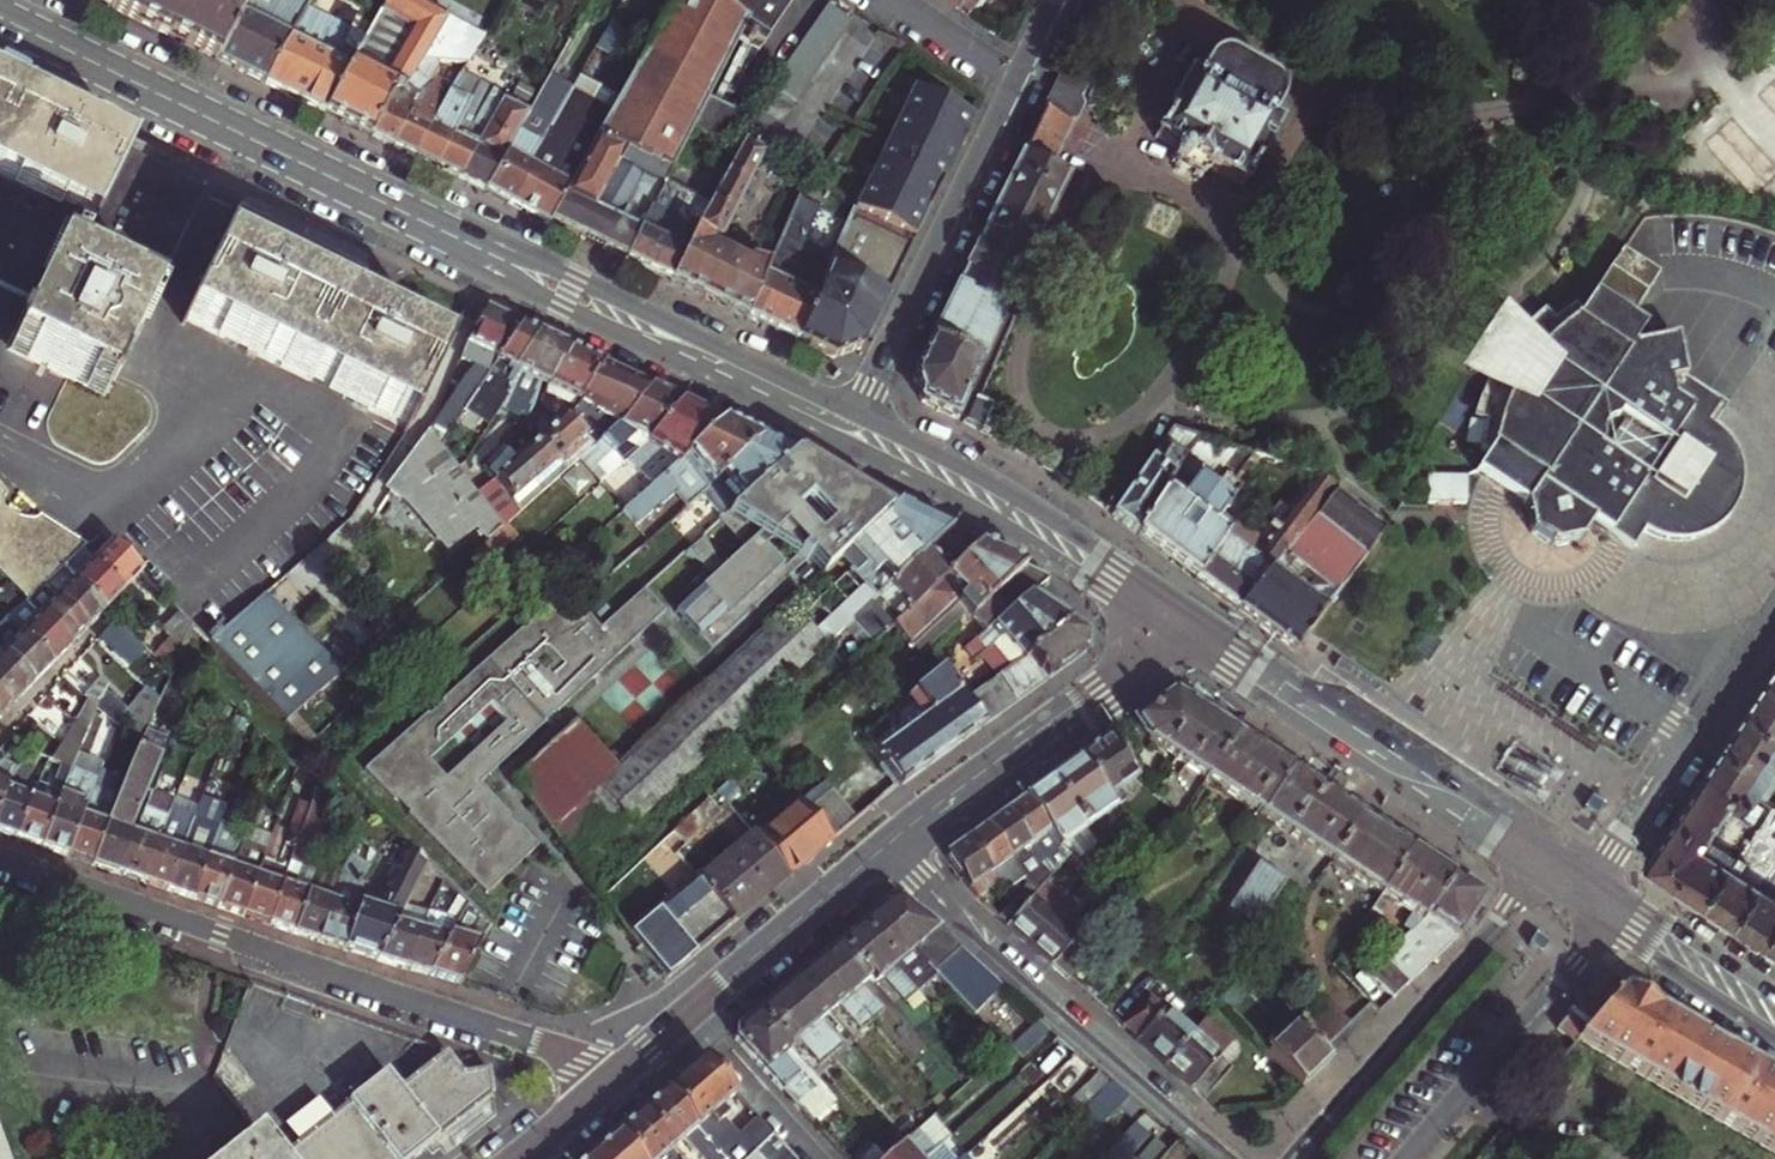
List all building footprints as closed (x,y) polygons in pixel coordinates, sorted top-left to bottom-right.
[(98,3),(121,15),(172,40),(218,62),(230,68),(268,5),(271,0),(100,0),(98,3)] [(260,83),(300,7),(304,0),(271,0),(268,5),(230,68),(247,77),(260,83)] [(394,98),(397,93),(415,59),(426,39),(440,13),(416,0),(382,0),(360,40),(320,113),(345,125),(357,131),(364,134),(385,94),(394,98)] [(626,77),(613,99),(545,219),(584,238),(622,257),(659,183),(689,124),(706,90),(710,81),(741,20),(713,0),(669,0),(626,77)] [(626,77),(669,0),(625,0),(593,59),(626,77)] [(723,89),(781,0),(713,0),(741,20),(710,81),(723,89)] [(846,24),(855,9),(842,0),(824,0),(820,6),(810,21),(801,37),(791,54),(769,89),(795,106),(817,71),(827,55),(836,39),(846,24)] [(948,6),(970,21),(971,19),(976,18),(983,7),(983,3),(984,0),(940,0),(948,6)] [(360,40),(300,7),(260,83),(289,98),(298,102),(320,113),(360,40)] [(468,44),(475,32),(440,13),(426,39),(468,44)] [(574,69),(598,25),(577,13),(532,92),(539,96),(543,89),(549,92),(558,97),(574,69)] [(415,59),(423,60),(435,60),(458,62),(468,44),(426,39),(415,59)] [(1204,62),(1194,82),(1186,78),(1152,141),(1175,154),(1173,158),(1169,159),(1169,167),(1200,183),(1206,171),(1241,191),(1276,129),(1271,126),(1285,102),(1285,96),(1283,90),(1279,86),(1226,57),(1218,56),(1210,57),(1204,62)] [(996,312),(1062,177),(1049,170),(1080,106),(1060,97),(1074,68),(1063,63),(950,289),(996,312)] [(454,70),(451,75),(445,87),(408,156),(430,166),(471,87),(482,93),(483,91),(485,87),(454,70)] [(0,74),(0,177),(47,201),(38,219),(0,201),(0,287),(35,304),(22,332),(17,329),(9,347),(13,349),(5,365),(58,390),(105,413),(119,386),(126,370),(151,319),(147,316),(213,176),(161,152),(93,119),(25,86),(0,74)] [(577,78),(551,128),(543,123),(530,146),(531,152),(503,202),(522,212),(543,222),(545,219),(613,99),(577,78)] [(425,82),(414,108),(409,105),(388,146),(408,156),(445,87),(425,82)] [(962,126),(904,86),(851,208),(850,209),(906,239),(962,126)] [(468,145),(464,142),(472,128),(468,126),(480,102),(489,98),(490,94),(483,91),(482,93),(471,87),(430,166),(438,170),(451,176),(468,145)] [(521,111),(533,118),(549,92),(543,89),(539,96),(532,92),(531,94),(521,111)] [(726,142),(745,111),(706,90),(689,124),(726,142)] [(385,94),(364,134),(377,141),(388,146),(409,105),(411,100),(397,93),(394,98),(385,94)] [(472,128),(480,132),(494,101),(489,98),(480,102),(468,126),(472,128)] [(494,101),(480,132),(472,128),(464,142),(468,145),(451,176),(463,182),(477,188),(521,111),(498,99),(494,101)] [(531,152),(530,146),(543,123),(533,118),(521,111),(477,188),(491,195),(503,202),(531,152)] [(717,305),(740,316),(760,274),(743,264),(741,268),(701,246),(706,237),(714,234),(763,151),(742,139),(737,148),(705,209),(667,280),(684,288),(717,305)] [(659,183),(622,257),(636,264),(667,280),(705,209),(690,201),(681,219),(679,218),(676,223),(670,233),(661,228),(666,218),(657,213),(670,189),(659,183)] [(433,384),(441,366),(444,359),(406,341),(396,336),(401,326),(386,318),(381,328),(369,323),(350,314),(371,270),(336,253),(264,218),(237,207),(184,319),(336,394),(411,430),(433,384)] [(906,239),(850,209),(839,233),(895,262),(899,253),(906,239)] [(670,233),(676,223),(666,218),(661,228),(670,233)] [(814,353),(827,359),(850,352),(895,262),(839,233),(819,279),(811,297),(792,342),(814,353)] [(1655,272),(1618,248),(1575,316),(1566,311),(1553,320),(1544,307),(1521,329),(1495,306),(1451,373),(1463,378),(1482,387),(1481,389),(1478,394),(1475,400),(1473,405),(1472,409),(1470,417),(1484,421),(1479,446),(1488,452),(1475,472),(1526,505),(1527,527),(1553,543),(1576,537),(1587,521),(1632,549),(1643,531),(1656,537),(1666,539),(1682,540),(1689,538),(1695,537),(1702,534),(1707,532),(1713,528),(1718,524),(1723,519),(1726,516),(1729,511),(1733,506),(1735,500),(1739,487),(1740,472),(1737,458),(1727,437),(1712,423),(1724,405),(1682,378),(1675,336),(1633,342),(1631,341),(1643,323),(1629,314),(1655,272)] [(811,297),(781,283),(790,265),(769,254),(760,274),(740,316),(763,328),(792,342),(811,297)] [(811,297),(819,279),(790,265),(781,283),(811,297)] [(924,406),(946,416),(996,312),(950,289),(907,376),(911,400),(924,406)] [(441,441),(463,409),(524,325),(505,316),(493,311),(489,309),(482,321),(476,331),(468,344),(462,359),(475,365),(428,432),(390,484),(408,498),(442,546),(471,524),(484,540),(500,525),(476,492),(461,469),(458,465),(453,458),(441,441)] [(463,409),(485,424),(499,405),(520,373),(517,369),(541,333),(528,327),(524,325),(463,409)] [(517,369),(520,373),(499,405),(517,414),(518,411),(527,415),(531,410),(543,385),(567,346),(552,339),(541,333),(517,369)] [(570,347),(567,346),(543,385),(546,386),(549,388),(573,349),(570,347)] [(545,395),(570,408),(584,395),(605,364),(591,357),(573,349),(549,388),(545,395)] [(613,422),(653,387),(628,375),(605,364),(584,395),(570,408),(558,417),(568,422),(576,412),(590,419),(597,410),(613,422)] [(602,481),(625,460),(688,404),(678,399),(653,387),(613,422),(630,431),(614,451),(597,438),(578,455),(602,481)] [(625,460),(651,489),(682,462),(726,422),(707,413),(688,404),(625,460)] [(547,428),(538,436),(567,464),(577,455),(578,455),(597,438),(588,433),(583,431),(568,422),(558,417),(547,428)] [(672,493),(688,511),(709,492),(766,441),(747,432),(726,422),(682,462),(651,489),(623,514),(634,526),(672,493)] [(1163,425),(1106,512),(1119,522),(1130,531),(1168,471),(1180,453),(1191,435),(1163,425)] [(1230,448),(1191,435),(1180,453),(1198,465),(1211,473),(1218,463),(1230,448)] [(528,445),(516,456),(544,485),(567,464),(538,436),(528,445)] [(709,492),(726,520),(796,456),(777,447),(766,441),(709,492)] [(516,456),(507,447),(496,459),(486,468),(493,477),(516,456)] [(1218,463),(1231,472),(1245,453),(1230,448),(1218,463)] [(1187,482),(1194,470),(1198,465),(1180,453),(1168,471),(1187,482)] [(1283,500),(1303,472),(1245,453),(1231,472),(1227,478),(1223,483),(1231,488),(1234,482),(1283,500)] [(516,456),(493,477),(520,507),(544,485),(516,456)] [(843,560),(901,507),(870,492),(822,468),(796,456),(726,520),(749,547),(678,610),(712,648),(817,557),(830,572),(843,560)] [(1158,553),(1178,569),(1204,529),(1231,488),(1223,483),(1227,478),(1217,471),(1211,481),(1194,470),(1187,482),(1168,471),(1130,531),(1158,553)] [(1217,537),(1190,579),(1212,595),(1231,610),(1286,538),(1325,488),(1303,472),(1283,500),(1254,540),(1227,522),(1217,537)] [(520,507),(493,477),(476,492),(500,525),(520,507)] [(1377,527),(1325,488),(1286,538),(1340,578),(1377,527)] [(12,533),(28,547),(43,530),(0,491),(0,546),(12,533)] [(919,515),(901,507),(843,560),(854,572),(864,564),(919,515)] [(919,515),(864,564),(854,572),(867,586),(817,632),(830,646),(845,633),(855,623),(913,570),(954,532),(919,515)] [(1217,537),(1204,529),(1178,569),(1190,579),(1217,537)] [(954,532),(913,570),(855,623),(870,640),(860,649),(847,661),(853,668),(874,649),(895,629),(986,548),(966,538),(954,532)] [(145,593),(154,584),(107,536),(87,554),(126,593),(136,602),(145,593)] [(1286,538),(1231,610),(1248,622),(1266,634),(1299,587),(1319,590),(1325,581),(1333,587),(1340,578),(1286,538)] [(968,616),(971,619),(981,610),(995,597),(1010,614),(1029,599),(1053,580),(1022,565),(986,548),(895,629),(905,640),(894,650),(902,658),(913,649),(960,608),(968,616)] [(117,601),(126,593),(87,554),(69,570),(109,610),(117,601)] [(98,621),(109,610),(69,570),(49,587),(89,630),(98,621)] [(1319,590),(1299,587),(1266,634),(1276,641),(1288,650),(1303,629),(1333,587),(1325,581),(1319,590)] [(81,638),(89,630),(49,587),(30,604),(73,647),(81,638)] [(666,614),(645,593),(608,627),(586,602),(578,608),(563,592),(364,769),(487,893),(536,842),(476,782),(666,614)] [(266,594),(211,641),(288,718),(341,670),(266,594)] [(1010,614),(995,597),(981,610),(996,626),(1010,614)] [(1083,646),(1085,637),(1044,609),(1029,599),(1010,614),(996,626),(977,641),(987,653),(1005,639),(1021,660),(965,702),(983,724),(1006,707),(1082,653),(1083,646)] [(30,604),(12,620),(55,664),(63,657),(73,647),(30,604)] [(587,869),(830,646),(817,632),(793,606),(620,764),(554,824),(587,869)] [(968,616),(960,608),(913,649),(921,658),(968,616)] [(196,627),(182,611),(165,628),(187,649),(196,627)] [(55,664),(12,620),(0,630),(0,644),(38,682),(47,673),(55,664)] [(158,622),(141,639),(177,671),(187,649),(165,628),(158,622)] [(855,623),(845,633),(860,649),(870,640),(855,623)] [(38,682),(0,644),(0,681),(19,700),(30,690),(38,682)] [(1764,669),(1774,676),(1774,652),(1764,669)] [(109,686),(110,683),(94,668),(77,686),(92,700),(100,708),(109,686)] [(1764,669),(1754,684),(1743,700),(1774,721),(1774,676),(1764,669)] [(983,724),(965,702),(941,670),(912,694),(953,746),(983,724)] [(0,681),(0,712),(4,716),(12,707),(19,700),(0,681)] [(151,682),(134,705),(155,722),(167,696),(151,682)] [(109,686),(100,708),(99,711),(122,733),(134,705),(109,686)] [(1132,717),(1145,733),(1175,753),(1205,708),(1186,696),(1174,688),(1132,717)] [(953,746),(912,694),(864,733),(891,770),(900,783),(953,746)] [(92,700),(78,718),(91,730),(99,711),(100,708),(92,700)] [(1743,700),(1733,715),(1727,726),(1705,759),(1760,795),(1774,772),(1774,721),(1743,700)] [(1219,718),(1205,708),(1175,753),(1205,773),(1235,728),(1219,718)] [(78,718),(62,740),(82,755),(91,730),(78,718)] [(519,776),(554,824),(620,764),(581,720),(519,776)] [(1115,784),(1146,764),(1118,726),(1104,735),(1088,746),(1115,784)] [(1259,808),(1289,764),(1273,753),(1247,736),(1235,728),(1205,773),(1259,808)] [(151,732),(130,781),(95,862),(108,866),(119,870),(154,788),(174,742),(151,732)] [(76,770),(82,755),(62,740),(51,756),(63,763),(76,770)] [(9,782),(38,748),(30,744),(23,751),(18,747),(2,765),(0,767),(0,809),(9,782)] [(1074,756),(1059,767),(1086,804),(1094,814),(1122,794),(1115,784),(1088,746),(1074,756)] [(9,782),(0,809),(0,828),(7,831),(19,835),(34,795),(21,789),(39,768),(35,763),(45,753),(38,748),(9,782)] [(1766,799),(1760,795),(1705,759),(1639,860),(1647,867),(1657,874),(1668,881),(1696,838),(1700,841),(1705,834),(1701,831),(1705,826),(1718,807),(1748,827),(1755,815),(1766,799)] [(40,781),(34,795),(19,835),(32,840),(46,845),(76,770),(63,763),(54,786),(40,781)] [(1327,789),(1289,764),(1259,808),(1330,855),(1360,811),(1347,802),(1327,789)] [(1086,804),(1059,767),(1046,776),(1034,784),(1059,816),(1062,821),(1086,804)] [(59,850),(72,854),(102,781),(76,770),(46,845),(59,850)] [(84,858),(95,862),(130,781),(106,771),(102,781),(72,854),(84,858)] [(1062,821),(1059,816),(1034,784),(1023,791),(1013,797),(1039,830),(1051,849),(1073,834),(1070,831),(1062,821)] [(133,875),(147,880),(178,797),(154,788),(119,870),(133,875)] [(312,817),(273,921),(285,926),(297,930),(315,884),(319,874),(320,870),(307,865),(332,801),(322,791),(312,817)] [(1602,804),(1591,796),(1583,807),(1590,811),(1595,815),(1602,804)] [(160,884),(174,889),(204,807),(178,797),(147,880),(160,884)] [(207,797),(204,807),(174,889),(186,893),(199,897),(225,823),(231,806),(207,797)] [(1039,830),(1013,797),(1003,805),(994,811),(1029,864),(1033,872),(1040,883),(1052,869),(1059,862),(1051,849),(1039,830)] [(1766,799),(1755,815),(1774,828),(1774,805),(1766,799)] [(830,839),(801,802),(783,817),(813,854),(819,848),(830,839)] [(258,809),(249,832),(223,905),(235,909),(247,913),(275,837),(261,831),(267,812),(258,809)] [(280,862),(268,857),(247,913),(260,917),(273,921),(312,817),(300,811),(292,831),(280,862)] [(1029,864),(994,811),(987,816),(976,824),(1011,877),(1029,864)] [(1387,829),(1360,811),(1330,855),(1381,889),(1410,844),(1387,829)] [(800,865),(813,854),(783,817),(760,838),(789,873),(800,865)] [(199,897),(211,901),(223,905),(249,832),(225,823),(199,897)] [(1011,877),(976,824),(967,830),(956,838),(972,862),(979,871),(992,890),(1011,877)] [(268,857),(280,862),(292,831),(279,826),(275,837),(268,857)] [(760,838),(756,834),(731,856),(667,913),(699,950),(752,905),(768,891),(789,873),(760,838)] [(1700,841),(1696,838),(1668,881),(1691,897),(1699,902),(1732,852),(1705,834),(1700,841)] [(346,946),(362,950),(380,956),(407,901),(428,860),(408,839),(382,892),(389,894),(384,906),(364,899),(366,894),(359,891),(354,903),(362,909),(346,946)] [(1100,862),(1079,840),(1072,848),(1093,870),(1100,862)] [(1429,910),(1453,873),(1434,860),(1410,844),(1381,889),(1380,890),(1421,917),(1429,910)] [(362,909),(354,903),(359,891),(363,879),(381,852),(375,846),(365,862),(354,855),(349,863),(342,882),(337,893),(320,937),(334,942),(346,946),(362,909)] [(1763,868),(1733,848),(1732,852),(1699,902),(1718,915),(1728,921),(1763,868)] [(1265,913),(1294,868),(1266,850),(1232,902),(1240,908),(1245,900),(1265,913)] [(1763,868),(1774,876),(1774,855),(1773,853),(1763,868)] [(1763,868),(1728,921),(1747,934),(1757,940),(1774,914),(1774,876),(1763,868)] [(1025,900),(1013,913),(1022,920),(1036,933),(1062,904),(1069,896),(1075,890),(1052,869),(1040,883),(1039,884),(1025,900)] [(1039,884),(1040,883),(1033,872),(1018,888),(1025,900),(1039,884)] [(1457,937),(1486,895),(1470,884),(1453,873),(1429,910),(1421,917),(1385,952),(1411,980),(1457,937)] [(342,882),(319,874),(315,884),(337,893),(342,882)] [(309,933),(320,937),(337,893),(315,884),(297,930),(309,933)] [(903,884),(898,884),(886,894),(947,962),(982,1001),(1011,976),(908,885),(903,884)] [(1013,913),(1025,900),(1018,888),(1003,904),(1013,913)] [(462,894),(452,914),(431,906),(430,907),(425,926),(405,963),(418,967),(431,971),(467,899),(462,894)] [(877,901),(867,910),(921,971),(930,982),(947,962),(886,894),(877,901)] [(1069,896),(1062,904),(1036,933),(1047,942),(1059,953),(1081,927),(1084,924),(1091,916),(1069,896)] [(467,899),(431,971),(446,976),(458,980),(489,921),(467,899)] [(430,907),(407,901),(380,956),(393,959),(405,963),(425,926),(430,907)] [(921,971),(867,910),(858,917),(848,925),(885,966),(894,959),(905,972),(911,979),(921,971)] [(670,975),(699,950),(667,913),(639,937),(670,975)] [(1757,940),(1774,952),(1774,914),(1757,940)] [(876,973),(885,966),(848,925),(837,934),(829,942),(860,979),(869,990),(875,997),(881,1004),(893,994),(876,973)] [(1074,966),(1097,941),(1081,927),(1059,953),(1074,966)] [(1539,951),(1546,940),(1541,936),(1535,932),(1528,943),(1539,951)] [(838,997),(860,979),(829,942),(819,950),(806,960),(838,997)] [(1411,980),(1385,952),(1370,966),(1396,994),(1411,980)] [(905,972),(894,959),(885,966),(896,980),(905,972)] [(838,997),(806,960),(799,966),(787,977),(850,1050),(860,1043),(828,1005),(838,997)] [(1582,1032),(1583,1030),(1628,979),(1608,965),(1577,1001),(1564,1016),(1582,1032)] [(850,1050),(787,977),(773,988),(764,996),(806,1045),(816,1037),(837,1061),(850,1050)] [(1628,979),(1583,1030),(1774,1143),(1774,1066),(1762,1058),(1682,1011),(1651,993),(1628,979)] [(1356,1014),(1329,986),(1315,1000),(1343,1028),(1356,1014)] [(1156,991),(1132,1018),(1144,1029),(1168,1002),(1156,991)] [(816,1063),(819,1060),(806,1045),(764,996),(752,1006),(740,1016),(741,1022),(799,1087),(817,1073),(815,1070),(819,1067),(816,1063)] [(1200,1022),(1172,997),(1168,1002),(1144,1029),(1156,1039),(1172,1053),(1200,1022)] [(1343,1028),(1315,1000),(1304,1010),(1332,1039),(1338,1032),(1343,1028)] [(1241,1033),(1213,1007),(1200,1022),(1172,1053),(1212,1088),(1240,1058),(1228,1047),(1241,1033)] [(1030,1056),(1058,1031),(1041,1012),(1014,1037),(1030,1056)] [(1322,1064),(1337,1050),(1301,1013),(1275,1037),(1311,1075),(1322,1064)] [(743,1078),(711,1040),(690,1058),(670,1075),(733,1141),(743,1152),(743,1151),(758,1137),(750,1127),(729,1104),(735,1099),(728,1090),(743,1078)] [(432,1152),(493,1100),(489,1067),(463,1069),(445,1046),(398,1083),(384,1065),(276,1153),(280,1158),(425,1158),(432,1152)] [(1100,1083),(1115,1068),(1104,1058),(1089,1073),(1100,1083)] [(721,1151),(733,1141),(670,1075),(656,1087),(648,1094),(680,1129),(692,1120),(721,1151)] [(648,1094),(633,1106),(622,1116),(655,1152),(668,1141),(684,1158),(708,1158),(680,1129),(648,1094)] [(934,1108),(892,1144),(876,1158),(913,1158),(941,1134),(951,1126),(934,1108)] [(758,1137),(760,1136),(778,1118),(770,1109),(750,1127),(758,1137)] [(1151,1125),(1138,1113),(1110,1143),(1123,1156),(1151,1125)] [(622,1116),(610,1126),(599,1135),(621,1158),(662,1158),(655,1152),(622,1116)] [(247,1117),(193,1158),(280,1158),(276,1153),(247,1117)] [(760,1136),(780,1158),(788,1158),(790,1157),(802,1146),(778,1118),(760,1136)] [(0,1130),(0,1158),(10,1158),(0,1130)] [(959,1154),(941,1134),(913,1158),(953,1158),(959,1154)] [(599,1135),(585,1147),(573,1157),(574,1158),(621,1158),(599,1135)] [(760,1136),(758,1137),(743,1151),(750,1158),(780,1158),(760,1136)] [(969,1145),(959,1154),(953,1158),(982,1158),(969,1145)] [(735,1158),(750,1158),(743,1151),(743,1152),(735,1158)]
